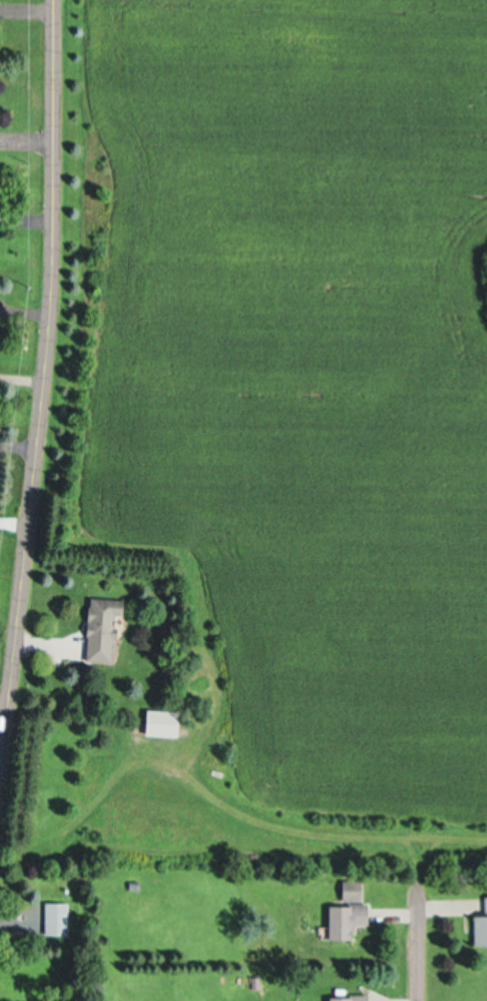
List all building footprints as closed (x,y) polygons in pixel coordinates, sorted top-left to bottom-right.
[(83,661),(111,662),(112,614),(119,615),(120,599),(85,598),(83,661)] [(143,736),(170,736),(170,713),(157,713),(157,724),(143,724),(143,736)] [(362,901),(362,880),(339,880),(339,901),(362,901)] [(470,916),(470,946),(486,946),(486,897),(481,897),(481,916),(470,916)] [(68,937),(68,904),(42,904),(42,937),(68,937)] [(364,905),(324,904),(324,941),(349,941),(349,925),(364,925),(364,905)]
